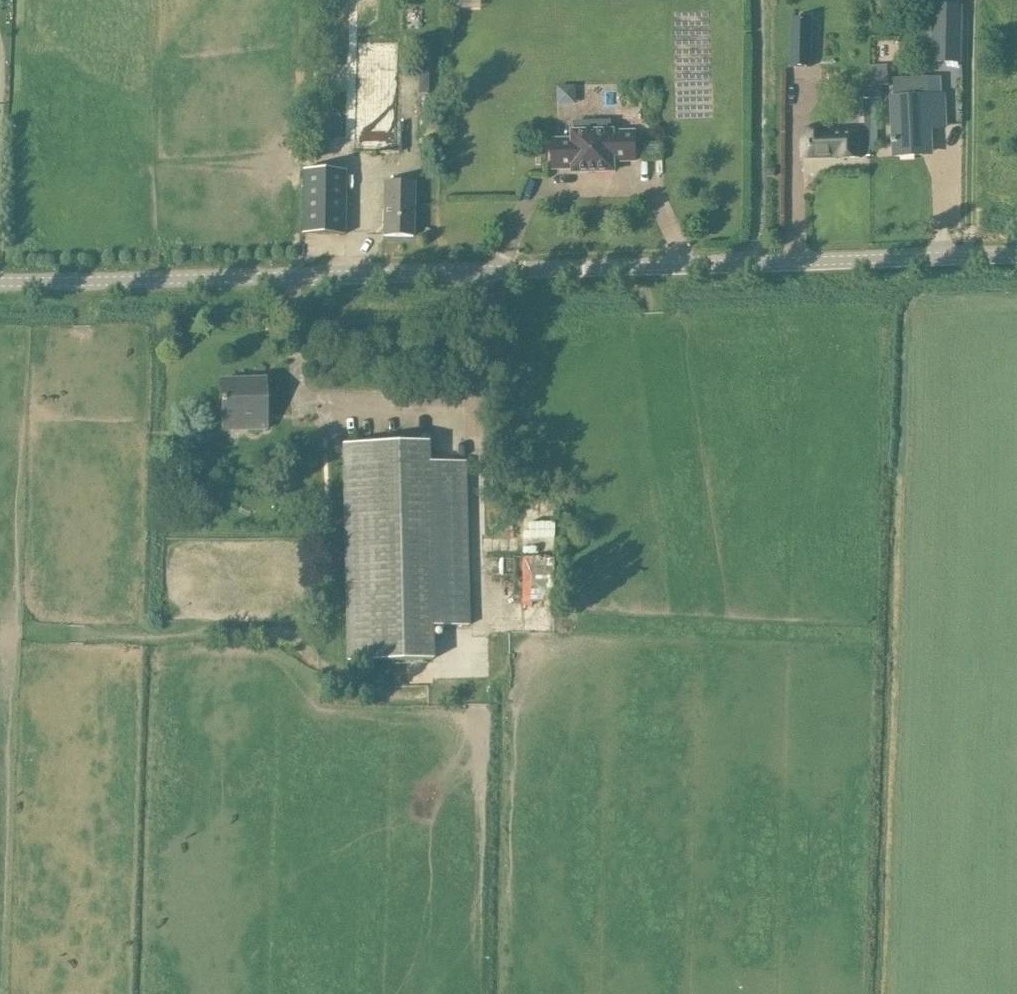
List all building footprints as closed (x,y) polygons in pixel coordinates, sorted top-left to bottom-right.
[(933,6),(932,63),(961,64),(962,7),(933,6)] [(812,20),(792,19),(791,67),(810,67),(812,20)] [(397,62),(355,62),(355,118),(398,118),(397,62)] [(867,64),(866,96),(885,97),(886,65),(867,64)] [(573,88),(557,87),(557,103),(572,103),(573,88)] [(945,127),(944,96),(893,98),(895,155),(923,154),(922,128),(945,127)] [(368,122),(369,151),(398,151),(397,121),(368,122)] [(611,131),(611,121),(576,122),(576,132),(574,132),(574,140),(553,140),(553,168),(588,167),(588,171),(614,171),(614,160),(637,160),(636,132),(621,132),(621,135),(613,135),(613,131),(611,131)] [(810,148),(811,157),(846,156),(846,158),(861,158),(860,131),(827,132),(827,130),(810,130),(810,144),(808,144),(808,148),(810,148)] [(345,235),(346,171),(302,169),(301,234),(345,235)] [(415,183),(384,182),(383,235),(414,236),(415,183)] [(264,380),(220,381),(222,430),(266,428),(264,380)] [(345,443),(350,661),(435,659),(434,626),(471,625),(467,461),(430,462),(430,441),(345,443)] [(532,576),(526,555),(515,558),(522,579),(532,576)]
